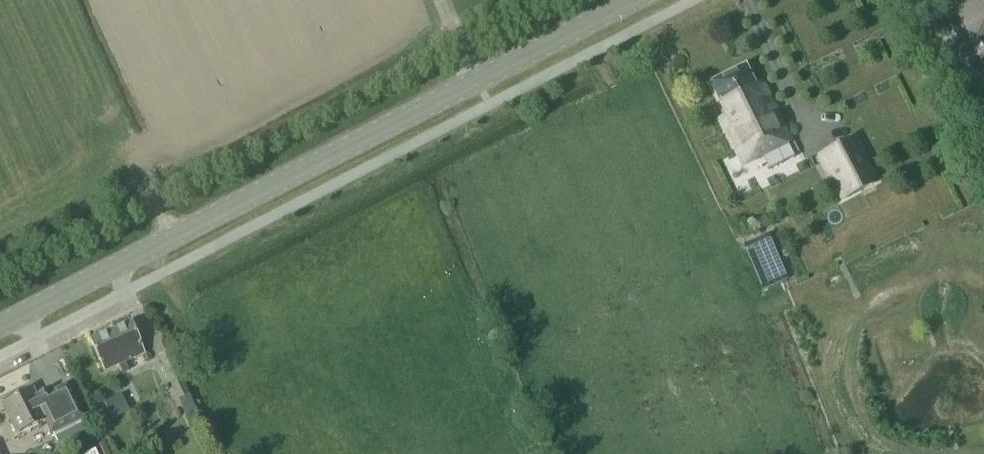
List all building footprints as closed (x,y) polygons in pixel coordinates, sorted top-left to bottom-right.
[(950,15),(953,14),(971,41),(983,33),(983,0),(941,0),(950,15)] [(727,115),(720,119),(743,164),(791,141),(762,82),(755,86),(745,66),(711,82),(727,115)] [(818,154),(841,203),(880,184),(878,181),(856,136),(818,154)] [(754,240),(745,245),(764,290),(787,280),(767,234),(754,240)] [(123,373),(129,370),(125,361),(145,353),(141,343),(132,321),(90,339),(100,361),(104,371),(119,364),(123,373)] [(178,399),(189,394),(169,351),(158,356),(178,399)] [(47,420),(52,431),(83,416),(68,385),(53,392),(50,387),(35,394),(32,386),(1,402),(18,435),(47,420)] [(117,416),(134,408),(126,391),(109,399),(117,416)]
